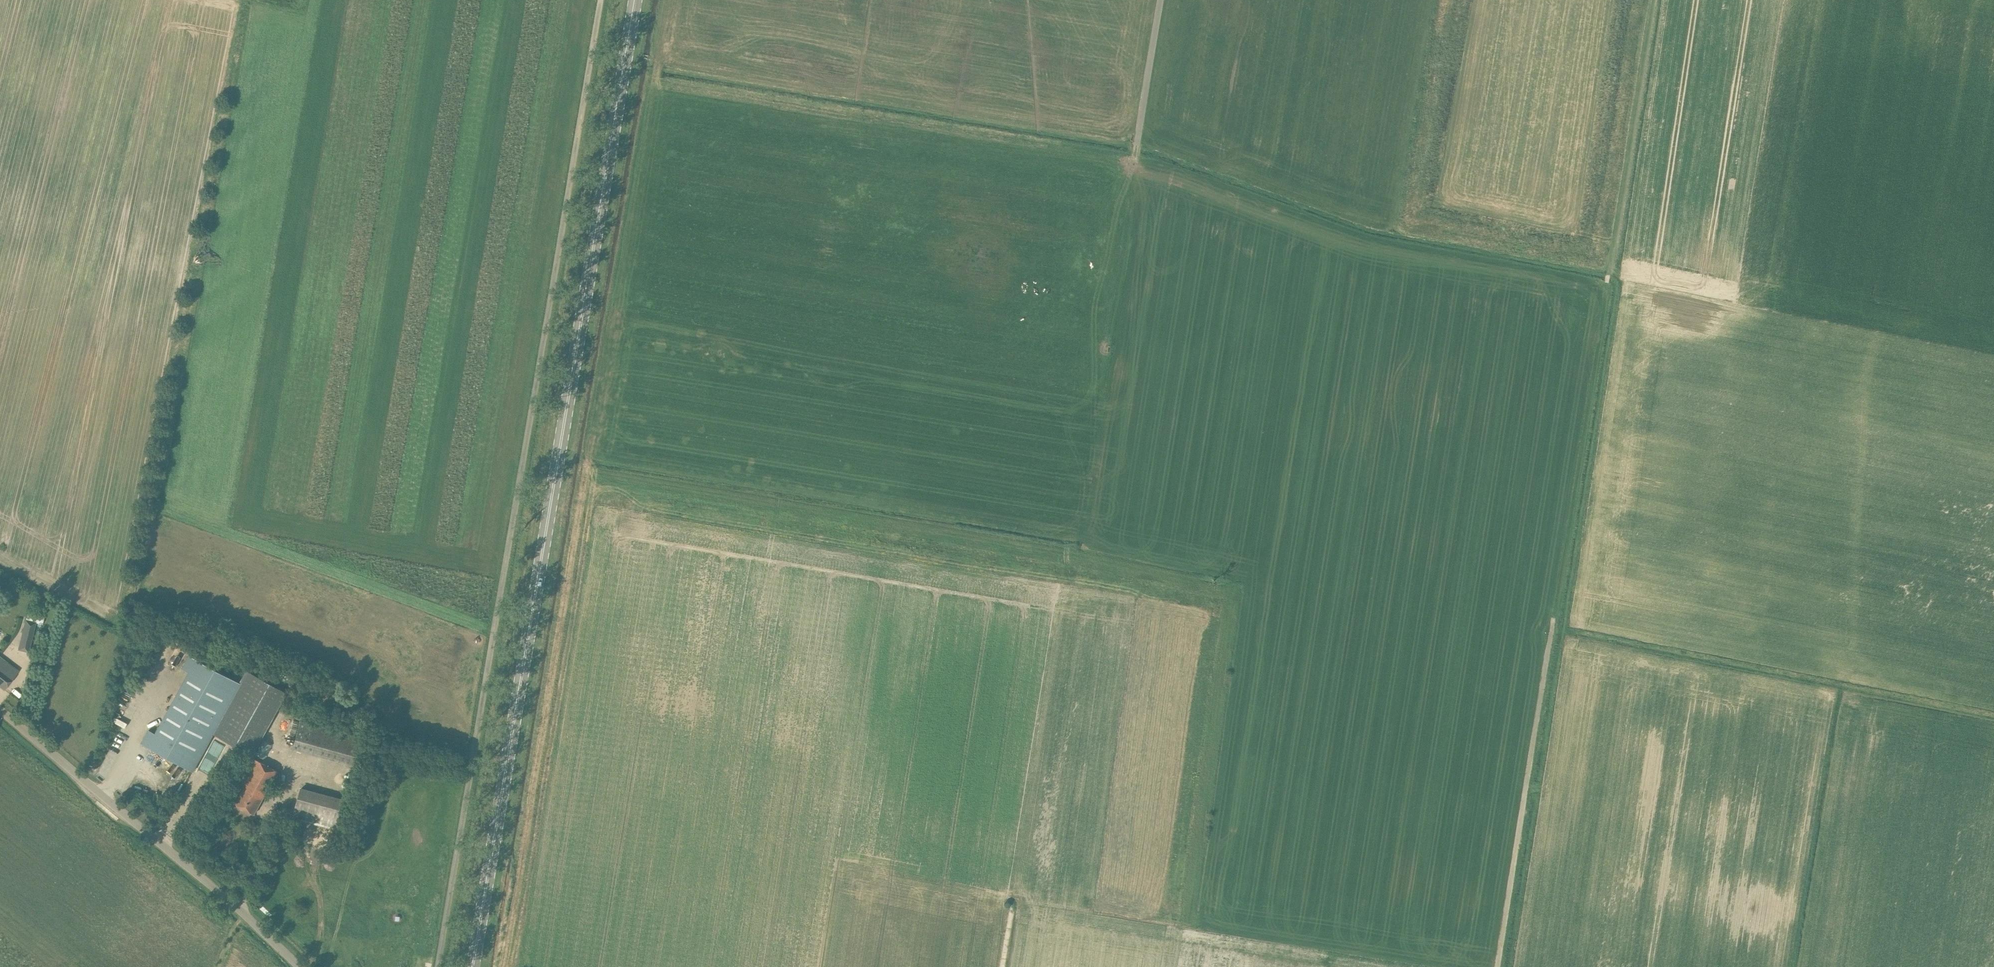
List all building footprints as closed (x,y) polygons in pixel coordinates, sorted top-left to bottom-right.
[(36,622),(25,620),(18,649),(28,652),(36,622)] [(193,771),(241,683),(190,655),(182,669),(190,673),(156,734),(149,730),(142,743),(193,771)] [(0,658),(0,686),(4,689),(18,671),(0,658)] [(365,739),(301,721),(293,749),(357,767),(365,739)] [(277,771),(255,759),(241,784),(245,786),(235,804),(254,814),(277,771)] [(348,801),(301,788),(293,817),(340,830),(348,801)]
